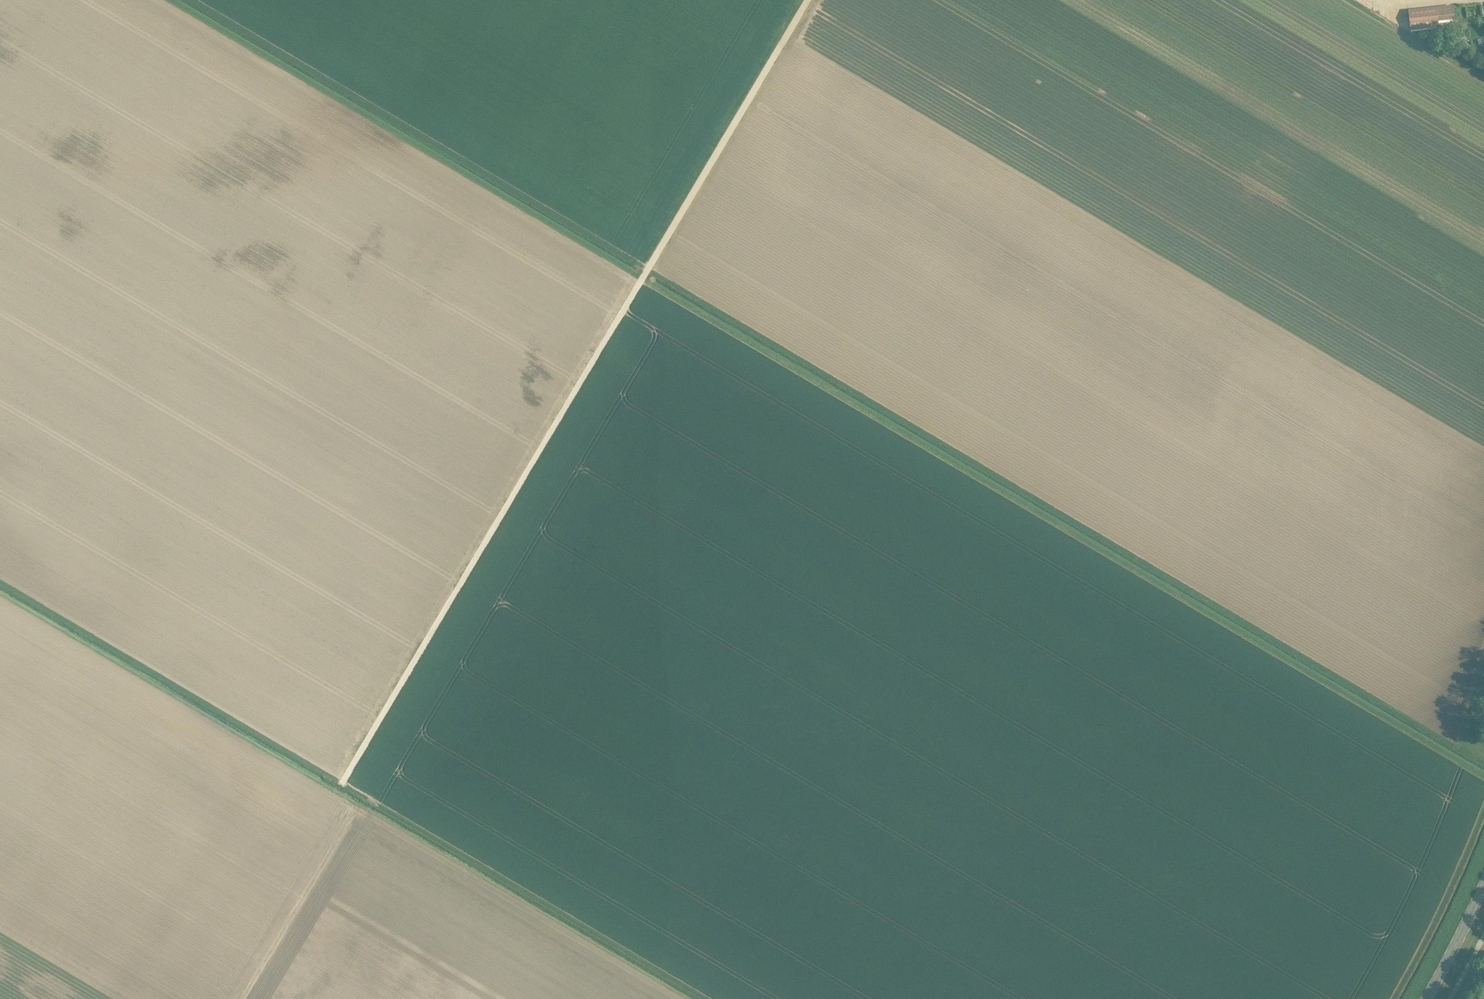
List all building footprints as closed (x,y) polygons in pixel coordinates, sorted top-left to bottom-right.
[(1412,33),(1456,27),(1453,7),(1409,13),(1412,33)]
